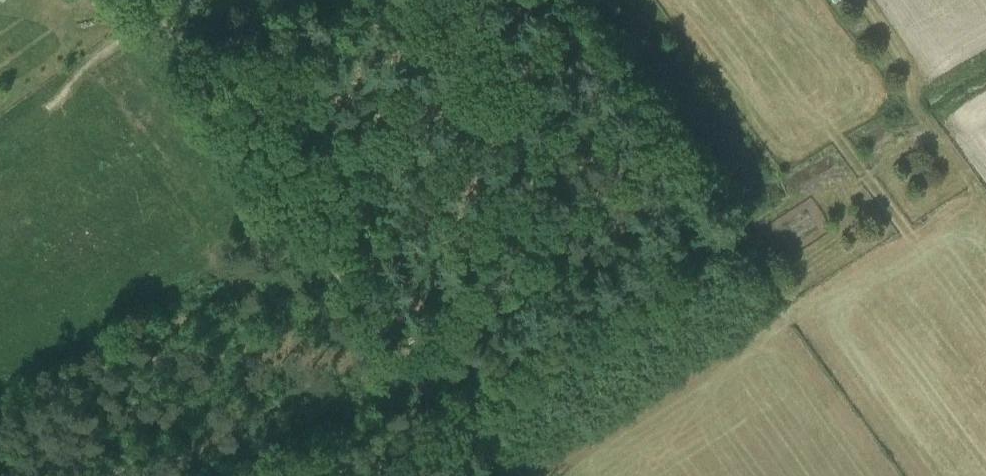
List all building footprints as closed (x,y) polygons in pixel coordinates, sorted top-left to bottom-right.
[(102,12),(117,3),(116,0),(96,0),(102,12)]
